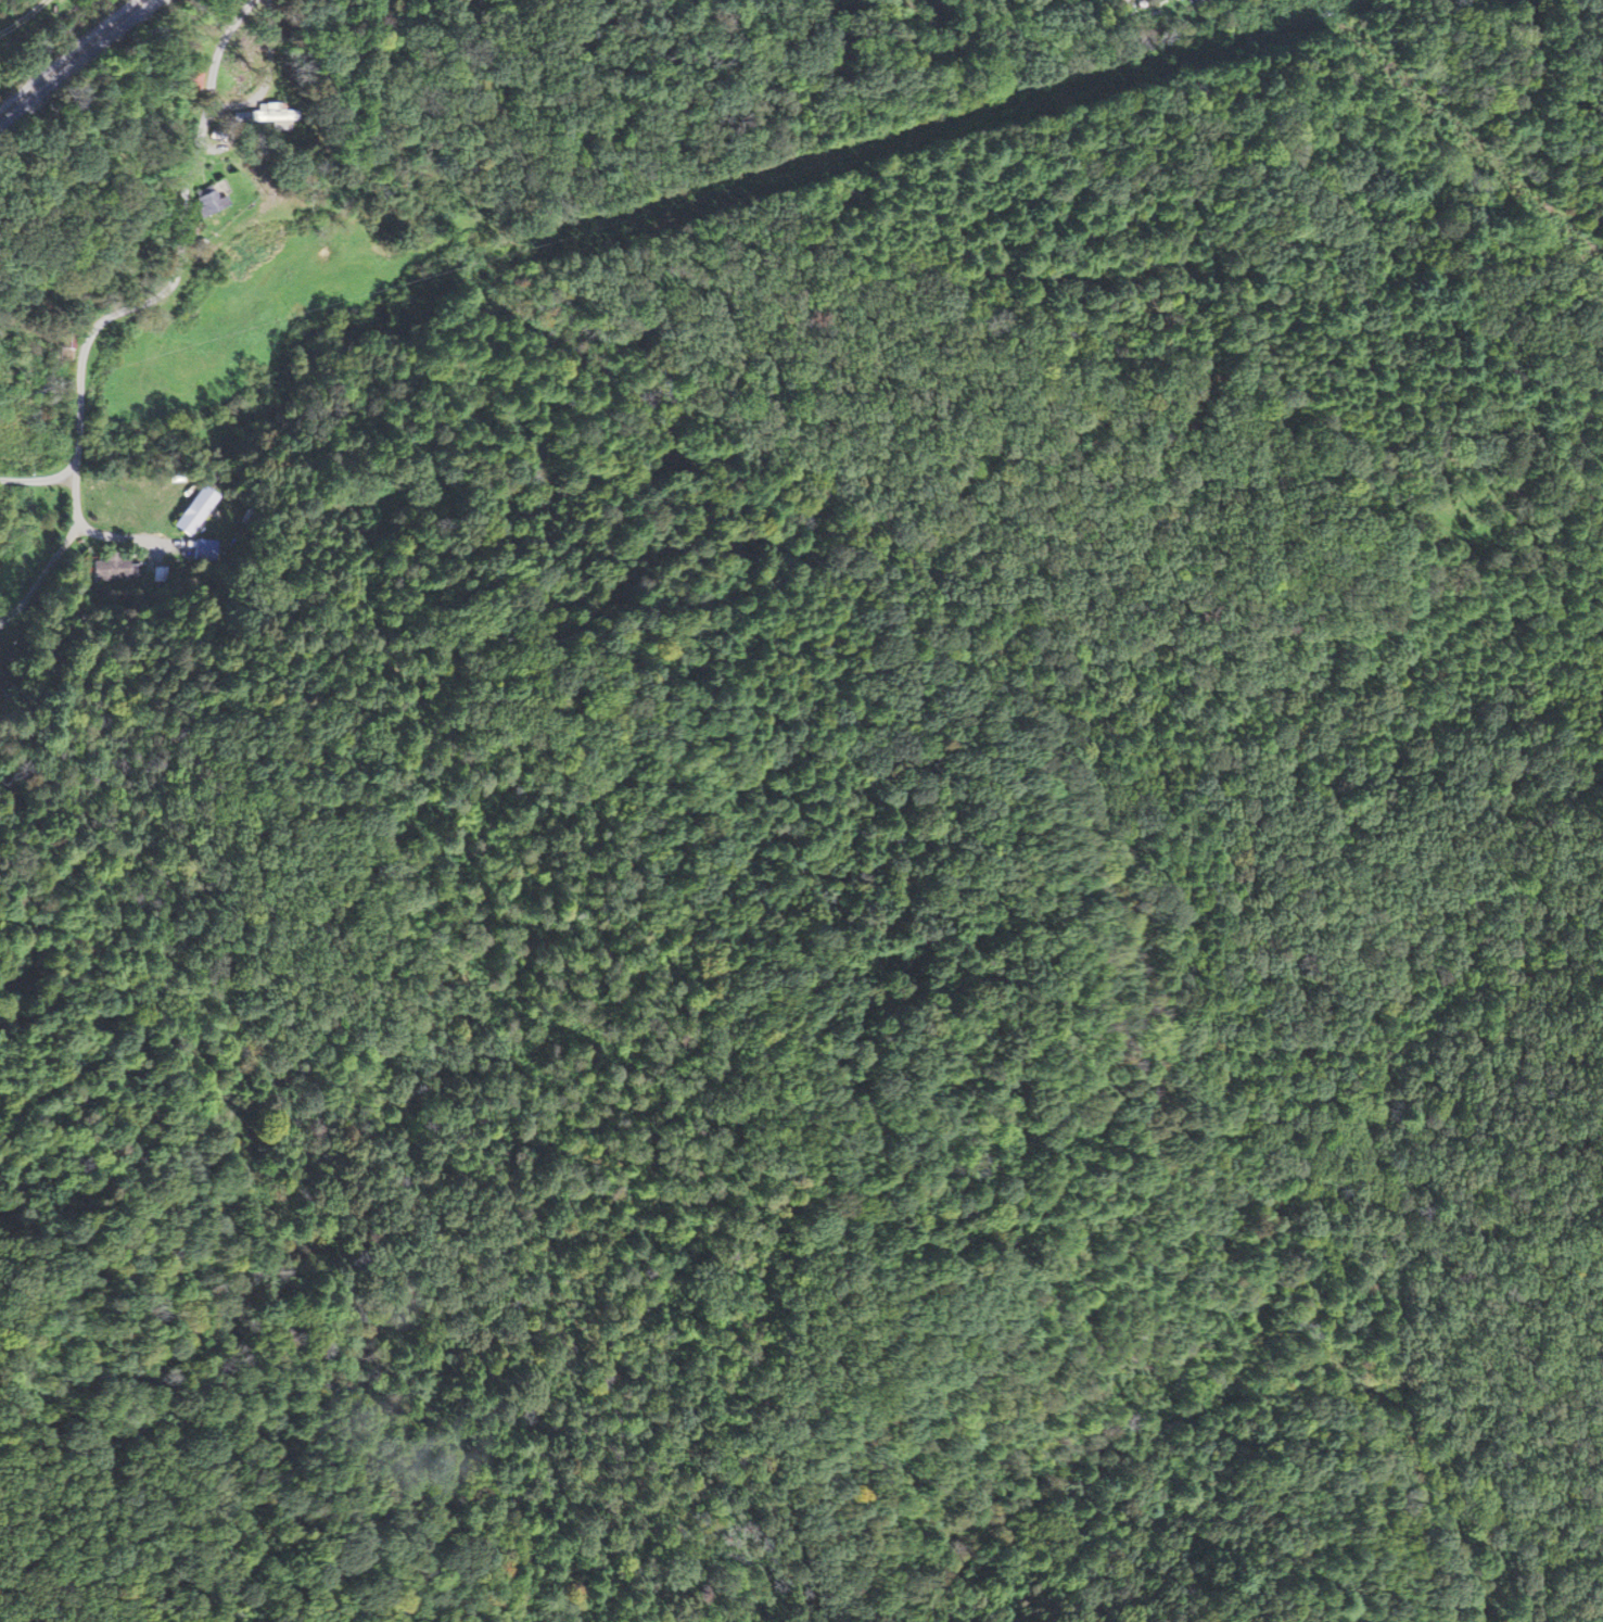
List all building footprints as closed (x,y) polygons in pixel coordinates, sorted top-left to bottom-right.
[(281,104),(257,104),(257,112),(232,112),(232,122),(281,122),(281,104)] [(224,200),(223,189),(201,190),(202,214),(232,212),(231,200),(224,200)] [(216,499),(198,485),(167,522),(185,537),(216,499)] [(142,565),(130,566),(129,554),(89,557),(91,581),(143,578),(142,565)]
